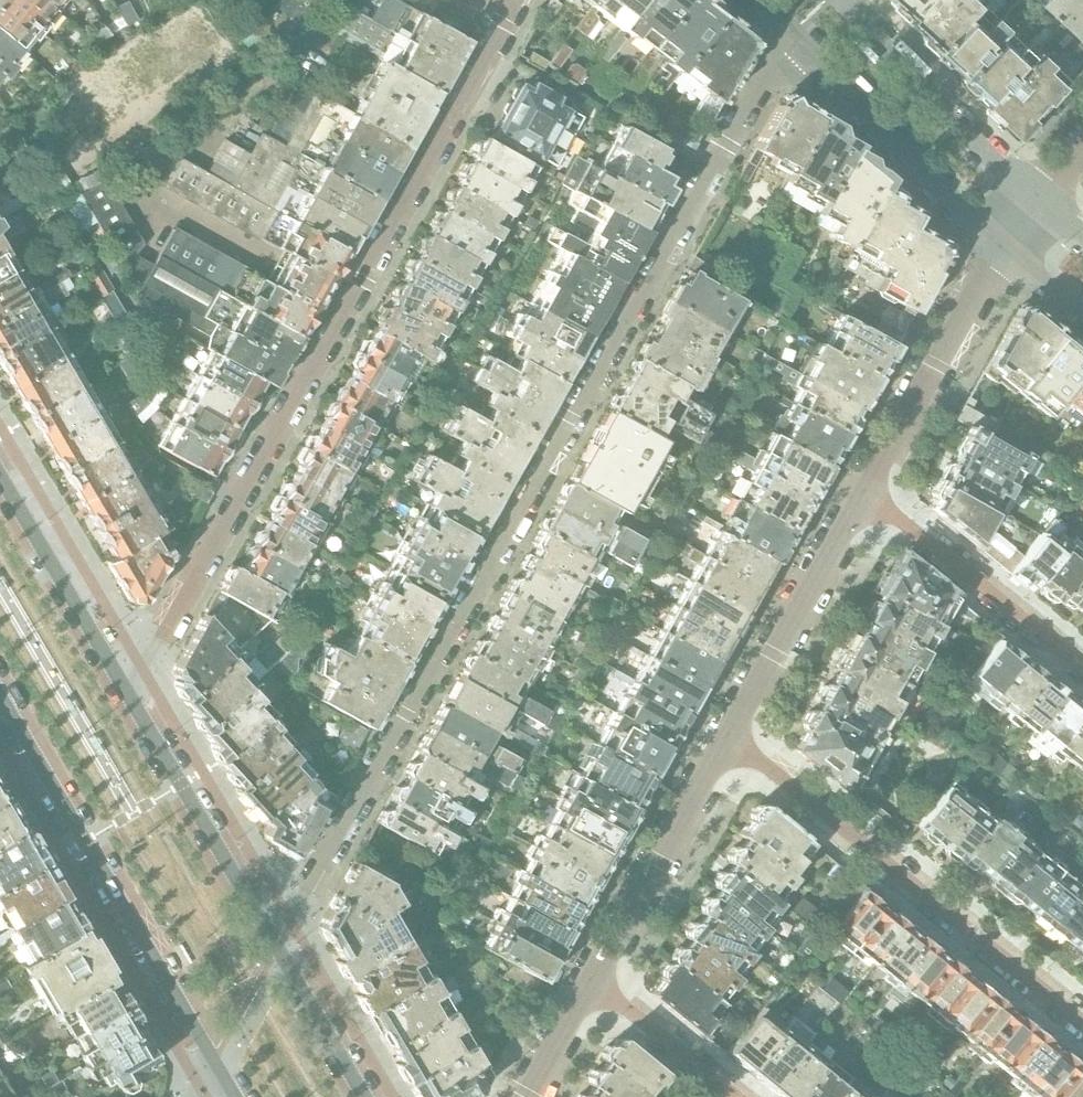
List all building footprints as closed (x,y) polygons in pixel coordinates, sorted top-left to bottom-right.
[(1,0),(0,0),(0,33),(20,49),(29,38),(34,42),(41,33),(1,0)] [(53,9),(42,0),(1,0),(41,33),(49,24),(44,19),(53,9)] [(53,9),(60,0),(42,0),(53,9)] [(161,0),(146,0),(145,7),(149,14),(163,5),(161,0)] [(306,17),(293,0),(280,0),(274,5),(276,6),(292,27),(306,17)] [(319,7),(314,0),(293,0),(306,17),(319,7)] [(369,20),(450,68),(465,41),(435,23),(394,0),(381,0),(369,20)] [(541,15),(548,21),(560,5),(556,1),(557,0),(550,0),(541,15)] [(620,27),(640,0),(595,0),(590,6),(575,26),(576,27),(585,33),(596,18),(593,15),(596,11),(603,16),(605,15),(620,27)] [(686,0),(640,0),(620,27),(604,47),(604,48),(599,55),(607,62),(613,54),(614,55),(625,40),(622,37),(625,33),(632,39),(634,36),(650,48),(686,0)] [(722,16),(710,6),(713,2),(712,1),(711,0),(686,0),(650,48),(666,60),(664,62),(666,63),(661,69),(668,75),(664,80),(660,77),(653,86),(657,89),(651,97),(656,101),(662,93),(663,93),(678,73),(722,16)] [(920,0),(890,0),(891,6),(904,18),(920,0)] [(936,50),(980,1),(982,0),(920,0),(904,18),(920,32),(920,33),(920,40),(934,52),(936,50)] [(961,75),(1005,27),(1026,5),(1020,0),(1018,0),(1004,14),(1006,16),(1001,21),(980,1),(936,50),(936,56),(945,64),(952,64),(953,63),(956,66),(955,69),(961,75)] [(1060,22),(1082,43),(1082,0),(1037,0),(1054,16),(1044,26),(1051,31),(1060,22)] [(121,18),(126,27),(137,21),(127,2),(115,8),(121,18)] [(253,58),(292,27),(276,6),(274,5),(270,8),(272,12),(269,14),(271,16),(269,17),(270,19),(241,42),(253,58)] [(435,94),(450,68),(369,20),(350,8),(333,33),(378,59),(377,61),(381,63),(435,94)] [(686,137),(697,143),(707,124),(746,55),(748,50),(749,45),(748,44),(748,43),(748,41),(747,39),(746,37),(745,36),(746,34),(740,30),(741,28),(738,21),(730,15),(729,14),(723,17),(722,16),(678,73),(705,93),(699,100),(691,114),(702,120),(699,124),(694,122),(686,137)] [(1051,31),(986,103),(983,106),(999,121),(1000,120),(1019,137),(1026,138),(1036,127),(1035,119),(1032,117),(1068,78),(1051,63),(1051,62),(1043,55),(1052,45),(1060,53),(1063,50),(1074,60),(1078,60),(1082,55),(1082,43),(1060,22),(1051,31)] [(986,103),(1051,31),(1044,26),(1044,25),(1030,41),(1031,43),(1027,47),(1005,27),(961,75),(960,76),(961,83),(970,91),(977,91),(978,90),(982,94),(979,97),(986,103)] [(96,45),(111,37),(105,27),(88,38),(96,45)] [(4,78),(14,66),(9,62),(19,50),(20,49),(0,33),(0,75),(4,78)] [(549,63),(531,53),(526,62),(542,71),(549,63)] [(554,56),(546,67),(555,73),(563,62),(554,56)] [(406,147),(435,94),(381,63),(351,116),(406,147)] [(570,65),(559,79),(573,87),(583,75),(582,73),(583,71),(574,64),(573,66),(570,65)] [(376,200),(406,147),(351,116),(290,81),(286,88),(293,93),(268,138),(376,200)] [(325,82),(318,95),(330,101),(337,89),(325,82)] [(565,174),(575,156),(564,150),(572,134),(577,126),(580,120),(557,108),(561,101),(535,85),(530,93),(522,89),(489,143),(534,168),(538,161),(565,174)] [(7,91),(0,95),(0,96),(6,107),(13,104),(7,91)] [(782,172),(788,175),(822,118),(823,116),(822,111),(808,102),(802,103),(802,105),(791,97),(783,101),(778,106),(777,106),(737,178),(746,183),(762,154),(763,154),(771,159),(770,162),(769,164),(782,172)] [(621,115),(606,106),(603,110),(601,115),(616,123),(621,115)] [(815,215),(816,215),(853,151),(856,146),(846,140),(847,138),(839,134),(838,127),(822,118),(788,175),(786,180),(816,198),(819,199),(811,212),(815,215)] [(611,145),(656,170),(667,151),(666,150),(666,149),(634,132),(622,125),(611,145)] [(696,144),(697,143),(686,137),(668,127),(660,142),(669,147),(688,158),(696,144)] [(346,253),(376,200),(268,138),(260,134),(230,187),(346,253)] [(521,191),(534,168),(489,143),(482,138),(481,139),(479,140),(477,141),(475,142),(474,144),(473,146),(473,148),(473,150),(473,152),(473,153),(467,163),(521,191)] [(138,169),(162,154),(155,141),(130,155),(138,169)] [(674,180),(656,170),(611,145),(598,169),(660,205),(662,206),(671,189),(669,188),(674,180)] [(326,288),(346,253),(230,187),(169,153),(168,151),(162,154),(138,169),(136,170),(304,267),(299,276),(320,289),(326,288)] [(840,267),(885,184),(888,179),(881,173),(871,167),(869,160),(853,151),(816,215),(817,215),(813,222),(832,233),(833,240),(840,243),(826,268),(836,273),(840,267)] [(660,205),(598,169),(575,156),(565,174),(559,183),(572,191),(646,233),(657,214),(655,213),(660,205)] [(38,169),(54,201),(57,206),(74,196),(79,194),(104,182),(105,181),(100,170),(99,171),(83,179),(82,178),(79,180),(79,181),(70,185),(57,160),(54,162),(38,169)] [(507,215),(521,191),(467,163),(463,164),(458,173),(459,177),(454,188),(507,215)] [(79,195),(63,204),(68,212),(72,219),(75,226),(79,233),(95,223),(122,268),(136,296),(216,340),(222,330),(283,365),(298,338),(248,309),(157,258),(152,267),(133,257),(141,247),(141,244),(106,184),(104,182),(79,194),(79,195)] [(864,285),(874,291),(915,221),(919,213),(909,207),(910,204),(903,201),(901,193),(885,184),(840,267),(866,282),(864,285)] [(507,215),(454,188),(452,188),(450,189),(448,190),(447,192),(446,194),(445,196),(445,198),(446,200),(446,201),(440,212),(494,240),(507,215)] [(630,262),(646,233),(572,191),(565,204),(576,210),(569,222),(591,234),(588,239),(630,262)] [(68,212),(55,220),(59,227),(72,219),(68,212)] [(480,264),(494,240),(440,212),(436,212),(431,221),(432,225),(426,235),(480,264)] [(72,219),(59,227),(63,233),(75,226),(72,219)] [(880,319),(903,332),(946,255),(946,244),(933,237),(931,231),(915,221),(874,291),(878,293),(880,298),(889,303),(894,302),(904,308),(901,314),(887,306),(880,319)] [(75,226),(63,233),(67,240),(77,234),(79,233),(75,226)] [(630,262),(588,239),(584,244),(552,227),(544,242),(559,250),(556,255),(616,288),(630,262)] [(171,232),(157,258),(248,309),(298,338),(317,305),(314,300),(292,288),(288,297),(263,283),(171,232)] [(467,287),(480,264),(426,235),(425,236),(423,237),(421,239),(420,240),(419,242),(419,245),(419,246),(419,248),(419,249),(414,259),(467,287)] [(15,269),(0,243),(0,278),(15,269)] [(602,311),(616,288),(556,255),(546,272),(538,267),(533,276),(541,281),(538,286),(567,303),(572,294),(602,311)] [(670,299),(723,329),(739,300),(712,285),(720,272),(692,258),(685,271),(690,274),(682,288),(677,285),(670,299)] [(453,312),(467,287),(414,259),(409,260),(403,272),(405,275),(401,283),(453,312)] [(94,262),(81,270),(89,285),(104,276),(95,262),(94,262)] [(507,280),(512,272),(501,266),(497,274),(507,280)] [(34,297),(31,292),(29,293),(15,269),(0,278),(0,317),(34,297)] [(50,326),(49,326),(56,322),(48,307),(67,296),(61,283),(71,277),(67,270),(36,289),(31,292),(34,297),(0,317),(0,356),(50,326)] [(104,276),(89,285),(94,292),(108,284),(104,276)] [(317,305),(326,288),(320,289),(299,276),(292,288),(314,300),(317,305)] [(453,312),(401,283),(400,285),(398,285),(397,285),(396,286),(394,287),(393,288),(392,290),(392,292),(392,294),(392,295),(392,297),(387,307),(439,336),(453,312)] [(108,284),(94,292),(98,299),(111,291),(112,291),(108,284)] [(818,302),(826,289),(817,284),(810,287),(805,294),(818,302)] [(492,301),(497,293),(485,286),(480,294),(492,301)] [(575,360),(602,311),(572,294),(567,303),(538,286),(528,304),(529,305),(522,315),(519,313),(517,314),(511,324),(575,360)] [(723,329),(670,299),(661,314),(666,317),(658,330),(707,358),(723,329)] [(849,315),(859,321),(864,310),(855,305),(849,315)] [(896,346),(872,333),(822,306),(819,310),(837,321),(823,347),(877,378),(896,346)] [(439,336),(387,307),(382,308),(377,317),(379,321),(374,331),(421,357),(426,360),(439,336)] [(1016,391),(1061,333),(1044,319),(1043,319),(1028,307),(1018,309),(981,373),(995,384),(1000,378),(1016,391)] [(479,325),(485,315),(476,310),(470,320),(479,325)] [(864,310),(859,321),(873,328),(878,318),(864,310)] [(896,346),(903,332),(880,319),(872,333),(896,346)] [(575,360),(511,324),(505,334),(506,337),(514,342),(514,343),(508,353),(513,355),(561,384),(575,360)] [(12,387),(66,354),(50,326),(0,356),(0,366),(12,387)] [(216,340),(210,352),(261,382),(271,387),(273,383),(278,374),(283,365),(222,330),(216,340)] [(689,389),(707,358),(658,330),(649,347),(644,344),(636,359),(686,387),(689,389)] [(408,381),(421,357),(374,331),(369,341),(364,341),(357,353),(408,381)] [(29,415),(83,384),(70,362),(86,352),(83,346),(95,339),(92,333),(67,347),(70,353),(66,355),(66,354),(12,387),(29,415)] [(1061,333),(1016,391),(1018,389),(1032,400),(1030,403),(1053,421),(1062,410),(1057,406),(1061,401),(1082,373),(1082,351),(1076,345),(1076,346),(1062,335),(1062,334),(1061,333)] [(859,410),(877,378),(823,347),(804,337),(801,342),(812,349),(799,374),(859,410)] [(153,364),(140,341),(130,357),(102,374),(108,384),(125,374),(128,378),(153,364)] [(197,375),(196,378),(247,406),(261,382),(210,352),(197,375)] [(473,365),(477,357),(467,352),(463,359),(473,365)] [(399,396),(408,381),(357,353),(351,364),(353,369),(348,378),(393,404),(399,407),(404,399),(399,396)] [(533,435),(561,384),(513,355),(507,366),(484,353),(469,380),(489,392),(482,404),(533,435)] [(846,434),(859,410),(799,374),(771,359),(764,356),(760,363),(766,367),(782,375),(781,378),(800,388),(791,403),(846,434)] [(457,367),(455,372),(455,373),(466,379),(473,366),(462,359),(457,367)] [(636,359),(622,384),(677,415),(701,428),(710,413),(680,396),(682,394),(686,387),(636,359)] [(454,375),(434,364),(430,361),(427,369),(450,382),(454,375)] [(719,366),(731,373),(734,368),(722,361),(719,366)] [(728,378),(731,373),(719,366),(716,371),(728,378)] [(1061,401),(1082,418),(1082,373),(1061,401)] [(247,406),(196,378),(183,400),(234,429),(247,406)] [(379,428),(393,404),(348,378),(347,378),(341,388),(337,389),(333,397),(334,401),(333,402),(379,428)] [(141,396),(150,404),(160,387),(150,381),(141,396)] [(29,415),(46,444),(100,412),(83,384),(29,415)] [(677,415),(622,384),(607,411),(657,440),(665,427),(689,441),(693,442),(701,428),(677,415)] [(846,434),(791,403),(773,393),(770,399),(788,409),(783,418),(778,415),(768,432),(774,435),(828,466),(846,434)] [(135,418),(150,404),(141,396),(126,404),(135,418)] [(967,398),(963,406),(971,410),(975,402),(967,397),(967,398)] [(221,453),(234,429),(183,400),(170,424),(221,453)] [(379,428),(333,402),(332,404),(329,405),(325,412),(325,416),(320,426),(321,427),(366,452),(377,458),(383,447),(372,441),(379,428)] [(429,416),(406,404),(403,410),(426,422),(429,416)] [(504,486),(533,435),(482,404),(476,415),(456,404),(441,431),(461,442),(453,456),(504,486)] [(961,409),(955,420),(967,428),(968,427),(989,439),(990,438),(997,426),(997,425),(971,410),(963,406),(961,409)] [(607,411),(566,484),(614,512),(623,517),(635,496),(646,502),(665,469),(654,463),(665,444),(657,440),(607,411)] [(63,472),(116,440),(100,412),(46,444),(63,472)] [(209,475),(221,453),(170,424),(157,448),(209,475)] [(366,452),(321,427),(315,437),(310,437),(304,448),(353,475),(366,452)] [(957,456),(1012,486),(1030,455),(1021,450),(1019,454),(990,438),(989,439),(968,427),(967,428),(955,450),(957,456)] [(809,500),(828,466),(774,435),(759,462),(740,452),(734,462),(753,472),(754,469),(809,500)] [(63,472),(79,501),(133,470),(116,440),(63,472)] [(353,475),(304,448),(297,460),(300,464),(294,474),(339,499),(353,475)] [(476,536),(504,486),(453,456),(448,466),(428,454),(423,463),(418,460),(421,455),(411,450),(401,468),(410,473),(411,471),(416,474),(413,480),(433,492),(427,503),(424,502),(423,505),(476,536)] [(134,462),(138,467),(150,460),(147,455),(134,462)] [(379,461),(372,456),(369,461),(377,465),(379,461)] [(997,512),(1012,486),(957,456),(952,464),(947,466),(939,480),(997,512)] [(150,460),(138,467),(141,473),(154,466),(150,460)] [(792,531),(809,500),(754,469),(753,472),(737,500),(792,531)] [(167,528),(133,470),(79,501),(113,558),(105,562),(107,565),(159,534),(158,533),(167,528)] [(326,523),(339,499),(294,474),(288,484),(283,485),(277,496),(326,523)] [(982,540),(997,512),(939,480),(931,494),(933,499),(927,509),(1008,574),(1034,542),(1024,535),(1013,549),(1013,550),(1006,559),(982,540)] [(566,484),(553,508),(603,536),(609,526),(616,529),(610,540),(638,555),(646,540),(609,520),(614,512),(566,484)] [(391,506),(400,490),(392,485),(383,501),(391,506)] [(205,504),(212,493),(200,486),(192,496),(205,504)] [(183,507),(192,496),(184,489),(175,500),(183,507)] [(1082,499),(1082,497),(1077,492),(1063,509),(1070,515),(1082,499)] [(326,523),(277,496),(270,508),(273,512),(267,522),(312,548),(326,523)] [(1060,512),(1065,503),(1055,497),(1050,506),(1060,512)] [(774,563),(792,531),(737,500),(723,526),(705,516),(701,523),(715,531),(770,562),(773,564),(773,563),(774,563)] [(357,511),(345,504),(343,509),(354,515),(357,511)] [(462,562),(476,536),(423,505),(399,546),(423,560),(431,544),(462,562)] [(603,536),(553,508),(539,533),(587,560),(595,546),(631,567),(635,560),(646,566),(649,561),(647,560),(642,557),(638,555),(610,540),(603,536)] [(298,573),(312,548),(267,522),(266,521),(261,532),(257,533),(253,540),(254,544),(252,547),(298,573)] [(770,562),(715,531),(702,554),(701,556),(756,587),(761,586),(767,575),(766,569),(770,562)] [(587,560),(539,533),(533,543),(535,549),(530,557),(527,555),(519,569),(522,570),(543,581),(550,568),(581,586),(585,577),(582,575),(589,561),(587,560)] [(1036,585),(1069,542),(1060,534),(1053,542),(1041,533),(1034,542),(1008,574),(1019,584),(1025,583),(1033,589),(1036,585)] [(159,534),(107,565),(129,603),(142,603),(144,600),(148,591),(147,589),(149,585),(150,585),(152,584),(153,583),(154,581),(154,580),(154,578),(154,577),(154,576),(156,573),(159,572),(169,554),(175,558),(182,547),(172,541),(165,545),(159,534)] [(1082,569),(1082,549),(1081,547),(1082,546),(1072,538),(1069,542),(1036,585),(1042,590),(1042,596),(1051,603),(1056,602),(1058,600),(1082,569)] [(649,543),(642,557),(647,560),(655,546),(649,543)] [(440,600),(462,562),(431,544),(423,560),(399,546),(385,570),(440,600)] [(285,597),(298,573),(252,547),(248,548),(244,556),(245,560),(239,570),(285,597)] [(752,594),(756,587),(701,556),(702,554),(691,548),(686,559),(696,565),(687,581),(742,612),(747,611),(753,600),(752,594)] [(881,595),(938,625),(944,615),(947,610),(969,619),(974,614),(903,558),(901,558),(891,577),(890,576),(884,578),(878,589),(880,594),(881,595)] [(340,577),(342,575),(347,567),(341,563),(334,574),(340,577)] [(275,614),(285,597),(239,570),(231,566),(217,592),(226,597),(286,629),(289,623),(280,618),(280,617),(275,614)] [(565,613),(581,586),(550,568),(543,581),(522,570),(518,579),(512,580),(505,591),(556,620),(561,611),(565,613)] [(1082,611),(1082,569),(1058,600),(1069,609),(1074,608),(1081,614),(1082,611)] [(426,625),(440,600),(385,570),(362,610),(387,624),(396,608),(426,625)] [(337,583),(349,590),(353,584),(349,581),(349,580),(342,575),(340,577),(337,583)] [(742,612),(687,581),(673,606),(728,637),(733,636),(739,625),(738,619),(742,612)] [(354,593),(349,590),(337,583),(332,591),(349,601),(354,593)] [(587,589),(584,595),(604,606),(605,604),(596,598),(598,595),(587,589)] [(549,634),(556,620),(505,591),(498,604),(500,609),(495,618),(492,617),(485,630),(488,632),(513,645),(520,631),(547,646),(553,636),(549,634)] [(182,700),(237,650),(209,618),(211,614),(215,616),(226,597),(217,592),(175,666),(172,674),(177,679),(174,682),(175,682),(174,687),(182,700)] [(598,595),(596,598),(605,604),(607,600),(598,595)] [(938,625),(881,595),(876,603),(870,604),(863,615),(865,620),(866,621),(924,651),(935,630),(953,640),(955,635),(938,625)] [(319,615),(324,607),(311,600),(306,608),(319,615)] [(633,614),(639,605),(631,600),(625,610),(633,614)] [(723,645),(728,637),(673,606),(659,631),(714,662),(719,660),(725,650),(723,645)] [(404,665),(426,625),(396,608),(387,624),(362,610),(350,632),(356,636),(355,637),(404,665)] [(941,661),(924,651),(866,621),(857,636),(856,635),(852,636),(843,651),(904,685),(909,677),(921,656),(938,666),(941,661)] [(531,676),(547,646),(520,631),(513,645),(488,632),(483,640),(477,642),(472,652),(515,677),(522,680),(524,676),(526,673),(531,676)] [(714,662),(659,631),(646,655),(682,677),(700,687),(705,686),(711,675),(709,670),(714,662)] [(368,728),(404,665),(355,637),(345,655),(324,643),(318,653),(305,639),(304,640),(303,660),(313,662),(313,671),(331,682),(320,701),(368,728)] [(302,640),(290,651),(297,659),(303,660),(304,640),(305,639),(304,639),(302,640)] [(200,732),(250,688),(254,684),(267,672),(254,658),(242,668),(235,660),(238,657),(241,660),(254,649),(247,640),(237,650),(182,700),(182,701),(193,713),(192,713),(193,714),(192,718),(200,732)] [(985,701),(985,702),(1007,677),(1022,659),(1021,653),(1012,646),(1007,647),(999,641),(964,684),(975,693),(978,689),(988,697),(985,701)] [(642,653),(624,643),(622,648),(639,657),(642,653)] [(290,651),(283,657),(296,671),(297,659),(290,651)] [(872,743),(904,685),(843,651),(835,665),(837,670),(838,671),(830,685),(823,686),(817,697),(819,703),(820,704),(815,711),(872,743)] [(516,690),(522,680),(515,677),(472,652),(457,678),(517,712),(541,725),(550,709),(516,690)] [(696,695),(700,687),(682,677),(646,655),(632,680),(686,712),(691,711),(697,700),(696,695)] [(283,657),(276,663),(289,678),(296,671),(283,657)] [(1007,677),(985,702),(996,711),(1000,707),(1009,715),(1042,676),(1043,670),(1034,663),(1028,664),(1022,659),(1007,677)] [(686,712),(632,680),(616,670),(612,676),(630,685),(613,714),(668,744),(669,745),(670,743),(672,742),(674,740),(677,735),(678,733),(678,730),(679,728),(679,726),(678,726),(686,712)] [(1027,736),(1028,737),(1064,693),(1064,688),(1055,680),(1049,681),(1042,676),(1009,715),(1006,719),(1017,728),(1021,724),(1031,732),(1027,736)] [(509,726),(517,712),(457,678),(443,703),(495,731),(542,757),(547,747),(509,726)] [(558,700),(565,688),(553,682),(547,694),(558,700)] [(219,763),(272,713),(250,688),(200,732),(211,745),(210,750),(219,763)] [(1049,754),(1082,713),(1082,703),(1076,698),(1070,699),(1064,693),(1028,737),(1049,754)] [(236,786),(238,787),(289,741),(277,728),(281,724),(276,719),(290,705),(286,700),(272,713),(219,763),(218,763),(226,772),(224,773),(226,775),(227,778),(228,780),(229,782),(231,784),(234,785),(236,786)] [(430,726),(514,772),(522,758),(490,740),(495,731),(443,703),(430,726)] [(977,721),(986,711),(981,707),(973,717),(977,721)] [(872,743),(815,711),(809,712),(802,724),(803,730),(805,731),(793,750),(845,792),(872,743)] [(926,727),(899,712),(894,721),(921,736),(926,727)] [(1082,757),(1082,713),(1049,754),(1060,763),(1064,758),(1073,766),(1075,767),(1082,757)] [(668,744),(613,714),(595,746),(650,777),(651,777),(652,775),(655,773),(656,772),(659,767),(660,765),(661,762),(661,760),(661,758),(668,744)] [(354,753),(365,733),(366,731),(348,721),(334,742),(350,751),(354,753)] [(505,788),(514,772),(430,726),(416,751),(420,754),(421,751),(469,778),(473,770),(505,788)] [(254,819),(259,819),(309,772),(291,752),(302,743),(299,740),(303,737),(298,732),(289,741),(238,787),(235,790),(235,792),(245,804),(245,809),(254,819)] [(643,792),(650,777),(595,746),(579,776),(567,770),(567,771),(634,808),(634,807),(636,806),(637,805),(638,804),(640,802),(641,799),(642,797),(642,796),(643,794),(643,792)] [(469,778),(421,751),(420,754),(415,762),(409,764),(405,771),(407,777),(457,804),(457,803),(464,791),(474,797),(481,785),(469,778)] [(974,769),(980,761),(974,757),(968,764),(974,769)] [(1075,767),(1073,766),(1070,770),(1081,780),(1082,777),(1082,757),(1075,767)] [(319,763),(259,819),(266,826),(262,835),(263,840),(278,849),(279,853),(288,858),(292,857),(300,851),(330,796),(316,787),(310,780),(323,767),(319,763)] [(1007,783),(1009,784),(1019,773),(1007,763),(997,775),(1007,783)] [(634,808),(567,771),(553,794),(559,797),(558,798),(622,834),(636,809),(634,808)] [(457,804),(407,777),(402,786),(396,787),(392,795),(393,801),(443,829),(450,816),(460,821),(467,808),(457,803),(457,804)] [(932,845),(938,845),(974,800),(952,782),(916,827),(923,832),(924,838),(932,845)] [(1045,800),(1025,783),(1018,791),(1039,808),(1045,800)] [(622,834),(558,798),(553,808),(556,810),(549,824),(609,857),(622,834)] [(906,827),(892,815),(890,818),(866,798),(862,804),(905,840),(910,834),(904,829),(906,827)] [(24,834),(15,819),(17,813),(10,801),(4,800),(0,802),(0,847),(24,834)] [(959,862),(991,820),(981,813),(984,809),(974,800),(938,845),(944,849),(945,855),(953,862),(959,862)] [(445,826),(443,829),(393,801),(388,810),(382,811),(376,823),(430,852),(436,841),(446,846),(454,831),(445,826)] [(745,840),(796,883),(797,881),(799,883),(802,879),(791,870),(812,845),(763,805),(757,806),(750,815),(751,821),(739,835),(745,840)] [(499,825),(502,821),(504,817),(496,813),(491,822),(499,826),(499,825)] [(983,875),(1030,818),(1024,813),(1013,826),(1009,822),(1005,827),(994,817),(991,821),(991,820),(959,862),(970,870),(975,869),(983,875)] [(990,887),(1001,896),(1037,852),(1026,843),(1030,839),(1019,831),(1030,818),(983,875),(990,881),(990,887)] [(609,857),(549,824),(541,837),(538,835),(532,845),(596,881),(609,857)] [(1074,838),(1082,844),(1082,843),(1082,827),(1074,838)] [(47,864),(35,845),(32,847),(24,834),(0,847),(0,890),(47,864)] [(789,891),(796,883),(745,840),(739,847),(733,848),(726,856),(727,862),(730,865),(776,900),(785,888),(789,891)] [(582,906),(596,881),(532,845),(526,857),(529,859),(522,872),(582,906)] [(1065,862),(1073,852),(1072,852),(1069,849),(1061,858),(1064,861),(1065,862)] [(1018,903),(1025,909),(1061,865),(1052,857),(1048,861),(1037,852),(1001,896),(1012,905),(1018,903)] [(472,876),(477,866),(469,861),(464,871),(472,876)] [(329,943),(421,889),(419,885),(397,897),(389,884),(390,883),(388,876),(379,871),(372,873),(353,863),(323,917),(319,928),(320,928),(329,943)] [(47,864),(0,890),(0,922),(3,928),(8,929),(62,899),(66,897),(47,864)] [(776,900),(730,865),(725,872),(719,873),(712,881),(713,887),(716,891),(761,925),(770,914),(775,918),(784,907),(776,900)] [(1082,882),(1082,878),(1082,877),(1076,884),(1069,878),(1072,874),(1061,865),(1025,909),(1032,915),(1033,921),(1044,930),(1082,882)] [(568,931),(582,906),(522,872),(518,870),(512,881),(516,883),(508,897),(568,931)] [(841,918),(865,888),(853,878),(829,908),(841,918)] [(1068,944),(1082,925),(1082,882),(1044,930),(1055,939),(1061,938),(1068,944)] [(836,944),(847,953),(883,908),(877,903),(878,902),(877,897),(865,888),(841,918),(826,935),(836,944)] [(350,979),(408,944),(392,916),(411,905),(407,899),(422,891),(421,889),(329,943),(338,960),(335,962),(346,981),(350,979)] [(761,925),(716,891),(711,897),(705,898),(698,906),(699,913),(702,916),(746,950),(756,936),(762,941),(769,932),(761,925)] [(568,931),(508,897),(501,911),(497,909),(491,920),(555,955),(568,931)] [(795,906),(791,910),(809,925),(819,913),(801,898),(795,906)] [(8,929),(0,933),(0,947),(4,945),(5,940),(13,936),(18,944),(16,949),(23,961),(28,962),(81,932),(85,930),(74,911),(70,913),(62,899),(8,929)] [(826,935),(841,918),(829,908),(815,926),(826,935)] [(863,956),(873,964),(907,922),(896,913),(891,913),(891,914),(883,908),(847,953),(858,962),(863,956)] [(755,957),(746,950),(702,916),(697,923),(691,923),(684,932),(685,938),(688,941),(731,974),(740,964),(746,969),(755,957)] [(542,978),(555,955),(491,920),(485,931),(488,933),(480,947),(473,951),(475,955),(484,949),(513,966),(537,979),(542,978)] [(880,978),(889,986),(925,942),(920,938),(920,937),(920,932),(907,922),(873,964),(884,973),(880,978)] [(1068,944),(1075,950),(1075,956),(1082,962),(1082,925),(1068,944)] [(812,931),(795,952),(806,961),(822,940),(812,931)] [(55,1013),(110,981),(105,972),(109,970),(90,939),(87,941),(81,932),(28,962),(20,966),(27,978),(32,975),(53,1011),(54,1010),(55,1013)] [(366,1015),(434,975),(433,974),(428,977),(411,949),(430,938),(427,932),(408,944),(350,979),(358,994),(355,996),(366,1015)] [(731,974),(688,941),(682,948),(677,948),(670,957),(670,963),(717,1001),(726,989),(732,994),(741,982),(731,974)] [(909,1007),(950,957),(939,947),(934,948),(933,949),(925,942),(889,986),(891,987),(887,992),(886,992),(882,998),(886,1002),(891,996),(895,999),(897,997),(909,1007)] [(921,1013),(932,1022),(969,977),(962,972),(963,971),(962,966),(950,957),(909,1007),(910,1007),(916,999),(926,1007),(921,1013)] [(717,1001),(670,963),(658,978),(661,980),(649,994),(708,1042),(713,1037),(703,1029),(722,1006),(716,1002),(717,1001)] [(513,966),(502,977),(532,994),(537,979),(513,966)] [(819,988),(828,977),(822,972),(813,982),(819,988)] [(388,1045),(389,1047),(388,1043),(447,1007),(440,995),(455,986),(450,976),(439,984),(434,975),(370,1012),(379,1030),(377,1034),(383,1045),(388,1045)] [(0,979),(0,998),(11,991),(3,977),(0,979)] [(959,1033),(993,991),(981,982),(976,982),(976,983),(969,977),(932,1022),(943,1031),(948,1024),(959,1033)] [(830,978),(822,989),(839,1004),(848,993),(830,978)] [(64,1023),(72,1038),(130,1006),(121,991),(116,991),(110,981),(55,1013),(62,1025),(64,1023)] [(773,1007),(783,995),(777,991),(767,1003),(773,1007)] [(965,1047),(974,1054),(1010,1011),(1005,1007),(1005,1006),(1005,1001),(993,991),(959,1033),(969,1042),(965,1047)] [(388,1043),(389,1047),(390,1047),(398,1062),(395,1065),(406,1083),(470,1044),(458,1024),(461,1021),(457,1014),(475,1003),(472,997),(449,1010),(447,1007),(388,1043)] [(749,1071),(786,1023),(764,1005),(726,1052),(735,1059),(736,1064),(744,1071),(749,1071)] [(84,1068),(141,1034),(136,1025),(138,1019),(130,1006),(72,1038),(81,1053),(79,1054),(86,1066),(84,1067),(84,1068)] [(1000,1066),(1034,1024),(1024,1016),(1019,1017),(1018,1017),(1010,1011),(974,1054),(986,1065),(991,1059),(1000,1066)] [(765,1088),(770,1088),(808,1041),(786,1023),(749,1071),(756,1077),(758,1082),(765,1088)] [(1007,1083),(1017,1091),(1053,1046),(1047,1041),(1048,1040),(1048,1035),(1034,1024),(1000,1066),(1012,1076),(1007,1083)] [(867,1030),(860,1040),(870,1049),(878,1039),(867,1030)] [(141,1034),(84,1068),(91,1079),(99,1074),(107,1088),(114,1083),(117,1088),(120,1087),(123,1092),(129,1094),(136,1090),(138,1084),(134,1078),(137,1076),(136,1074),(157,1061),(157,1060),(159,1055),(153,1045),(147,1044),(141,1034)] [(606,1064),(649,1095),(666,1075),(620,1038),(614,1046),(607,1046),(601,1053),(602,1060),(606,1064)] [(830,1059),(808,1041),(770,1088),(778,1094),(778,1096),(798,1096),(830,1059)] [(406,1083),(415,1096),(471,1096),(476,1094),(478,1093),(480,1087),(482,1085),(488,1075),(477,1057),(470,1044),(406,1083)] [(1037,1096),(1047,1096),(1077,1060),(1066,1051),(1061,1051),(1061,1052),(1053,1046),(1017,1091),(1025,1096),(1029,1096),(1033,1093),(1037,1096)] [(925,1075),(933,1066),(922,1058),(915,1067),(925,1075)] [(851,1076),(830,1059),(798,1096),(834,1096),(851,1076)] [(1082,1096),(1082,1064),(1077,1060),(1047,1096),(1082,1096)] [(649,1095),(606,1064),(600,1071),(593,1071),(587,1078),(588,1084),(591,1088),(604,1096),(650,1096),(649,1096),(649,1095)] [(1,1075),(0,1075),(0,1096),(14,1096),(1,1075)] [(949,1089),(955,1082),(947,1075),(941,1083),(949,1089)] [(872,1093),(851,1076),(834,1096),(869,1096),(872,1093)] [(34,1095),(35,1096),(48,1096),(47,1090),(46,1089),(46,1088),(41,1081),(14,1096),(32,1096),(34,1095)] [(46,1089),(47,1090),(58,1094),(66,1089),(61,1081),(46,1089)] [(591,1088),(586,1095),(579,1095),(578,1096),(604,1096),(591,1088)]
